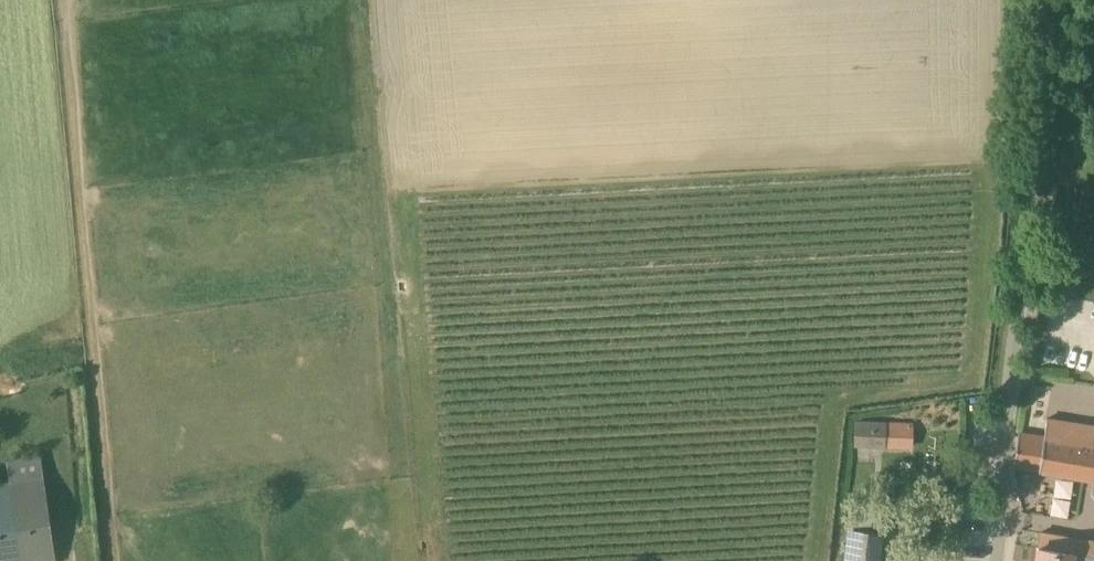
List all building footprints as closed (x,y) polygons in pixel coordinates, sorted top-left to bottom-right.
[(854,420),(853,446),(913,447),(914,422),(854,420)] [(1074,426),(1071,441),(1019,433),(1014,466),(1093,479),(1093,429),(1074,426)] [(5,460),(8,483),(0,484),(0,560),(55,560),(39,455),(5,460)] [(849,528),(845,560),(880,560),(883,532),(849,528)] [(1073,554),(1073,553),(1038,547),(1036,560),(1093,560),(1093,557),(1073,554)]
